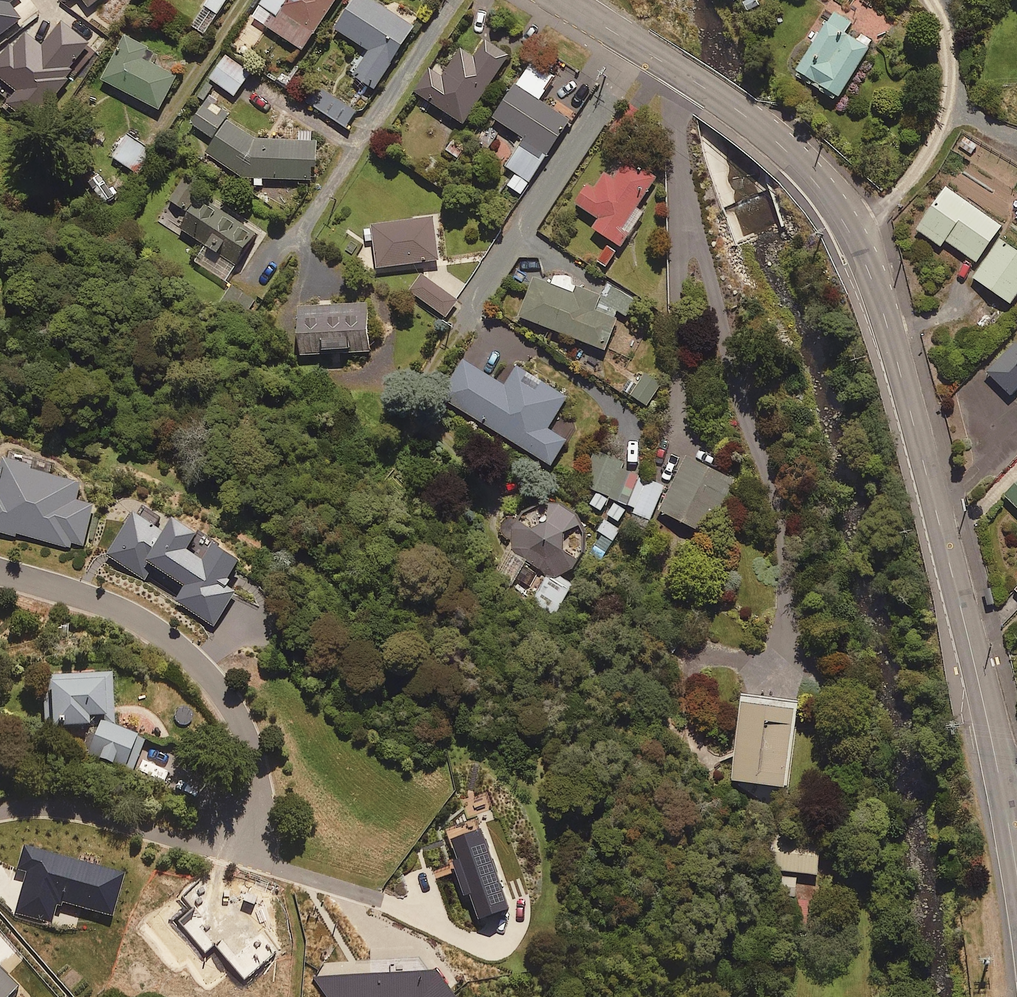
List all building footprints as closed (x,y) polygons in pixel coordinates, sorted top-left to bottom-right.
[(24,23),(12,8),(22,0),(0,0),(0,42),(24,23)] [(93,12),(108,0),(84,0),(93,12)] [(193,26),(209,37),(234,0),(210,0),(193,26)] [(254,19),(307,54),(342,0),(267,0),(254,19)] [(372,0),(360,0),(339,32),(372,53),(356,78),(379,93),(419,30),(372,0)] [(738,5),(744,2),(748,11),(760,6),(757,0),(735,0),(738,5)] [(848,24),(831,13),(792,76),(835,101),(867,49),(842,34),(848,24)] [(76,74),(73,72),(92,48),(64,26),(45,50),(25,35),(0,66),(0,79),(20,95),(10,108),(36,129),(72,84),(70,82),(76,74)] [(151,52),(128,40),(105,84),(163,114),(180,82),(145,63),(151,52)] [(512,59),(488,43),(478,59),(464,50),(443,81),(432,73),(418,95),(467,127),(512,59)] [(254,75),(227,57),(211,80),(238,98),(254,75)] [(554,84),(532,69),(497,120),(527,142),(509,168),(518,175),(510,187),(524,197),(573,125),(541,103),(554,84)] [(359,114),(321,89),(311,105),(348,130),(359,114)] [(231,115),(210,102),(195,127),(215,141),(231,115)] [(321,146),(314,145),(314,132),(301,131),(301,144),(259,142),(230,125),(221,140),(220,140),(210,157),(246,181),(258,182),(258,188),(265,189),(265,182),(315,184),(316,171),(320,171),(321,146)] [(980,143),(965,133),(957,146),(972,156),(980,143)] [(156,156),(130,138),(115,160),(142,177),(156,156)] [(469,152),(452,139),(444,151),(461,163),(469,152)] [(620,243),(626,234),(635,240),(651,214),(636,204),(656,174),(624,153),(610,175),(594,164),(571,198),(598,216),(592,225),(620,243)] [(173,202),(190,216),(208,191),(191,178),(173,202)] [(999,223),(944,185),(916,227),(940,244),(945,237),(975,258),(999,223)] [(262,239),(205,202),(185,233),(209,249),(199,265),(232,286),(262,239)] [(438,221),(365,229),(367,244),(378,243),(381,271),(442,265),(438,221)] [(1000,235),(973,274),(1010,300),(1016,289),(1016,247),(1000,235)] [(605,264),(615,248),(602,240),(592,256),(605,264)] [(572,290),(533,274),(518,313),(604,347),(618,312),(626,315),(634,294),(609,284),(605,293),(576,282),(572,290)] [(461,304),(425,279),(414,295),(449,321),(461,304)] [(258,302),(235,288),(221,311),(244,325),(258,302)] [(372,307),(302,310),(305,358),(375,355),(372,307)] [(988,375),(1011,398),(1016,392),(1016,346),(988,375)] [(504,383),(463,358),(440,395),(550,462),(565,437),(546,425),(566,393),(516,363),(504,383)] [(660,380),(643,371),(631,394),(647,403),(660,380)] [(590,503),(602,508),(608,494),(626,501),(637,471),(619,464),(621,459),(594,449),(582,482),(596,487),(590,503)] [(733,476),(687,453),(660,506),(705,530),(733,476)] [(71,550),(72,544),(85,548),(96,509),(81,505),(85,489),(36,475),(13,468),(8,485),(0,483),(0,534),(17,538),(18,535),(71,550)] [(640,474),(628,504),(634,506),(633,509),(650,516),(663,484),(640,474)] [(1004,493),(1016,505),(1016,479),(1004,493)] [(528,523),(515,513),(513,513),(511,513),(509,513),(507,514),(505,515),(503,516),(501,518),(500,520),(500,522),(499,524),(499,526),(499,529),(500,531),(501,533),(502,535),(504,536),(506,537),(507,537),(512,547),(498,572),(510,579),(522,559),(545,572),(529,600),(553,614),(572,581),(554,571),(556,571),(562,568),(568,565),(573,561),(577,556),(577,555),(561,543),(561,525),(580,519),(580,518),(576,512),(572,507),(567,503),(561,500),(555,498),(549,497),(546,497),(546,514),(528,523)] [(626,507),(613,499),(604,513),(617,521),(626,507)] [(624,530),(605,518),(596,532),(615,543),(624,530)] [(46,681),(48,733),(54,733),(54,737),(93,736),(93,726),(115,725),(114,679),(46,681)] [(793,702),(740,696),(731,775),(784,781),(793,702)] [(104,726),(89,760),(132,778),(147,744),(104,726)] [(819,840),(772,836),(770,867),(816,871),(819,840)] [(795,876),(777,874),(775,894),(794,895),(795,876)] [(807,927),(809,899),(792,898),(790,926),(807,927)]
